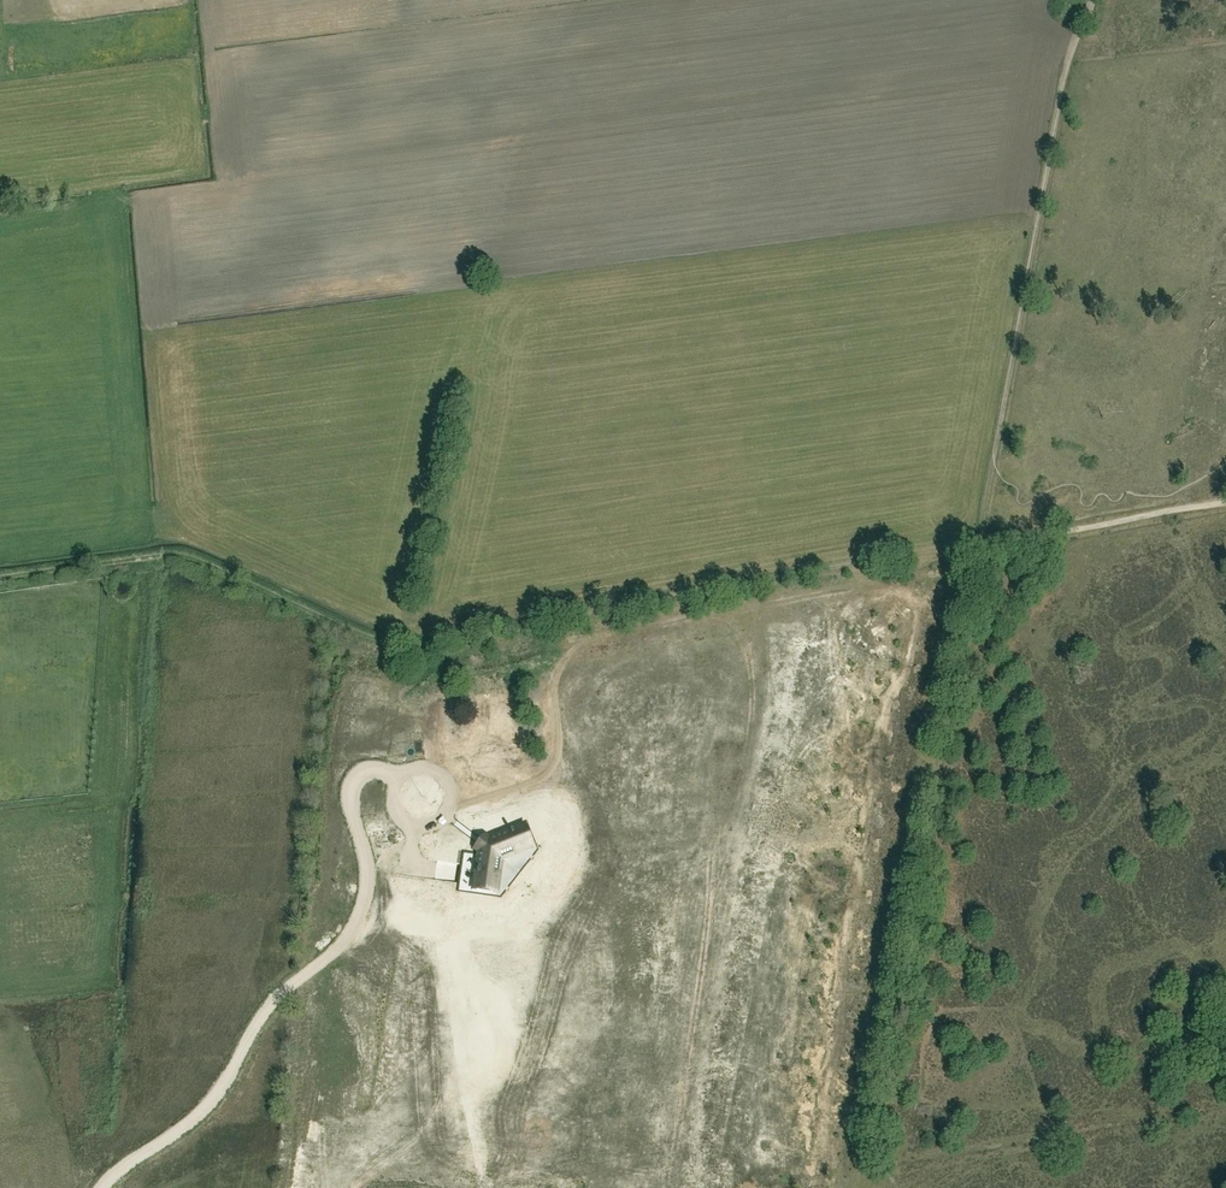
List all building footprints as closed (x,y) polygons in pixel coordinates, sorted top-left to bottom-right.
[(484,838),(476,848),(481,851),(481,852),(478,871),(477,875),(480,876),(478,887),(496,889),(499,871),(496,871),(497,859),(500,855),(511,851),(512,854),(529,847),(522,828),(489,841),(484,838)]
